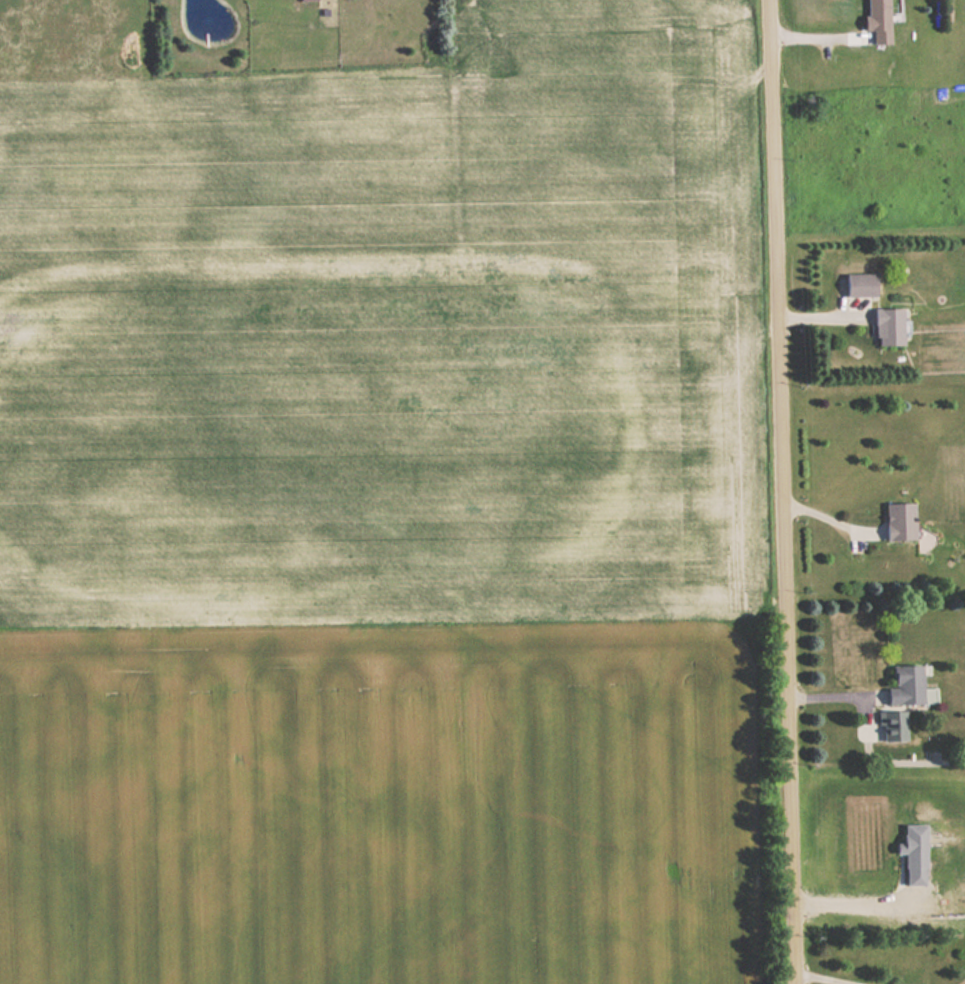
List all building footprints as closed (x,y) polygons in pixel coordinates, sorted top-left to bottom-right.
[(865,30),(873,30),(873,43),(889,43),(889,0),(865,0),(865,30)] [(845,273),(845,309),(866,309),(866,296),(875,296),(875,273),(845,273)] [(875,308),(875,345),(903,345),(903,308),(875,308)] [(914,503),(885,503),(885,540),(914,540),(914,503)] [(895,687),(887,687),(887,704),(923,704),(923,665),(895,665),(895,687)] [(905,825),(905,885),(925,885),(925,825),(905,825)]
